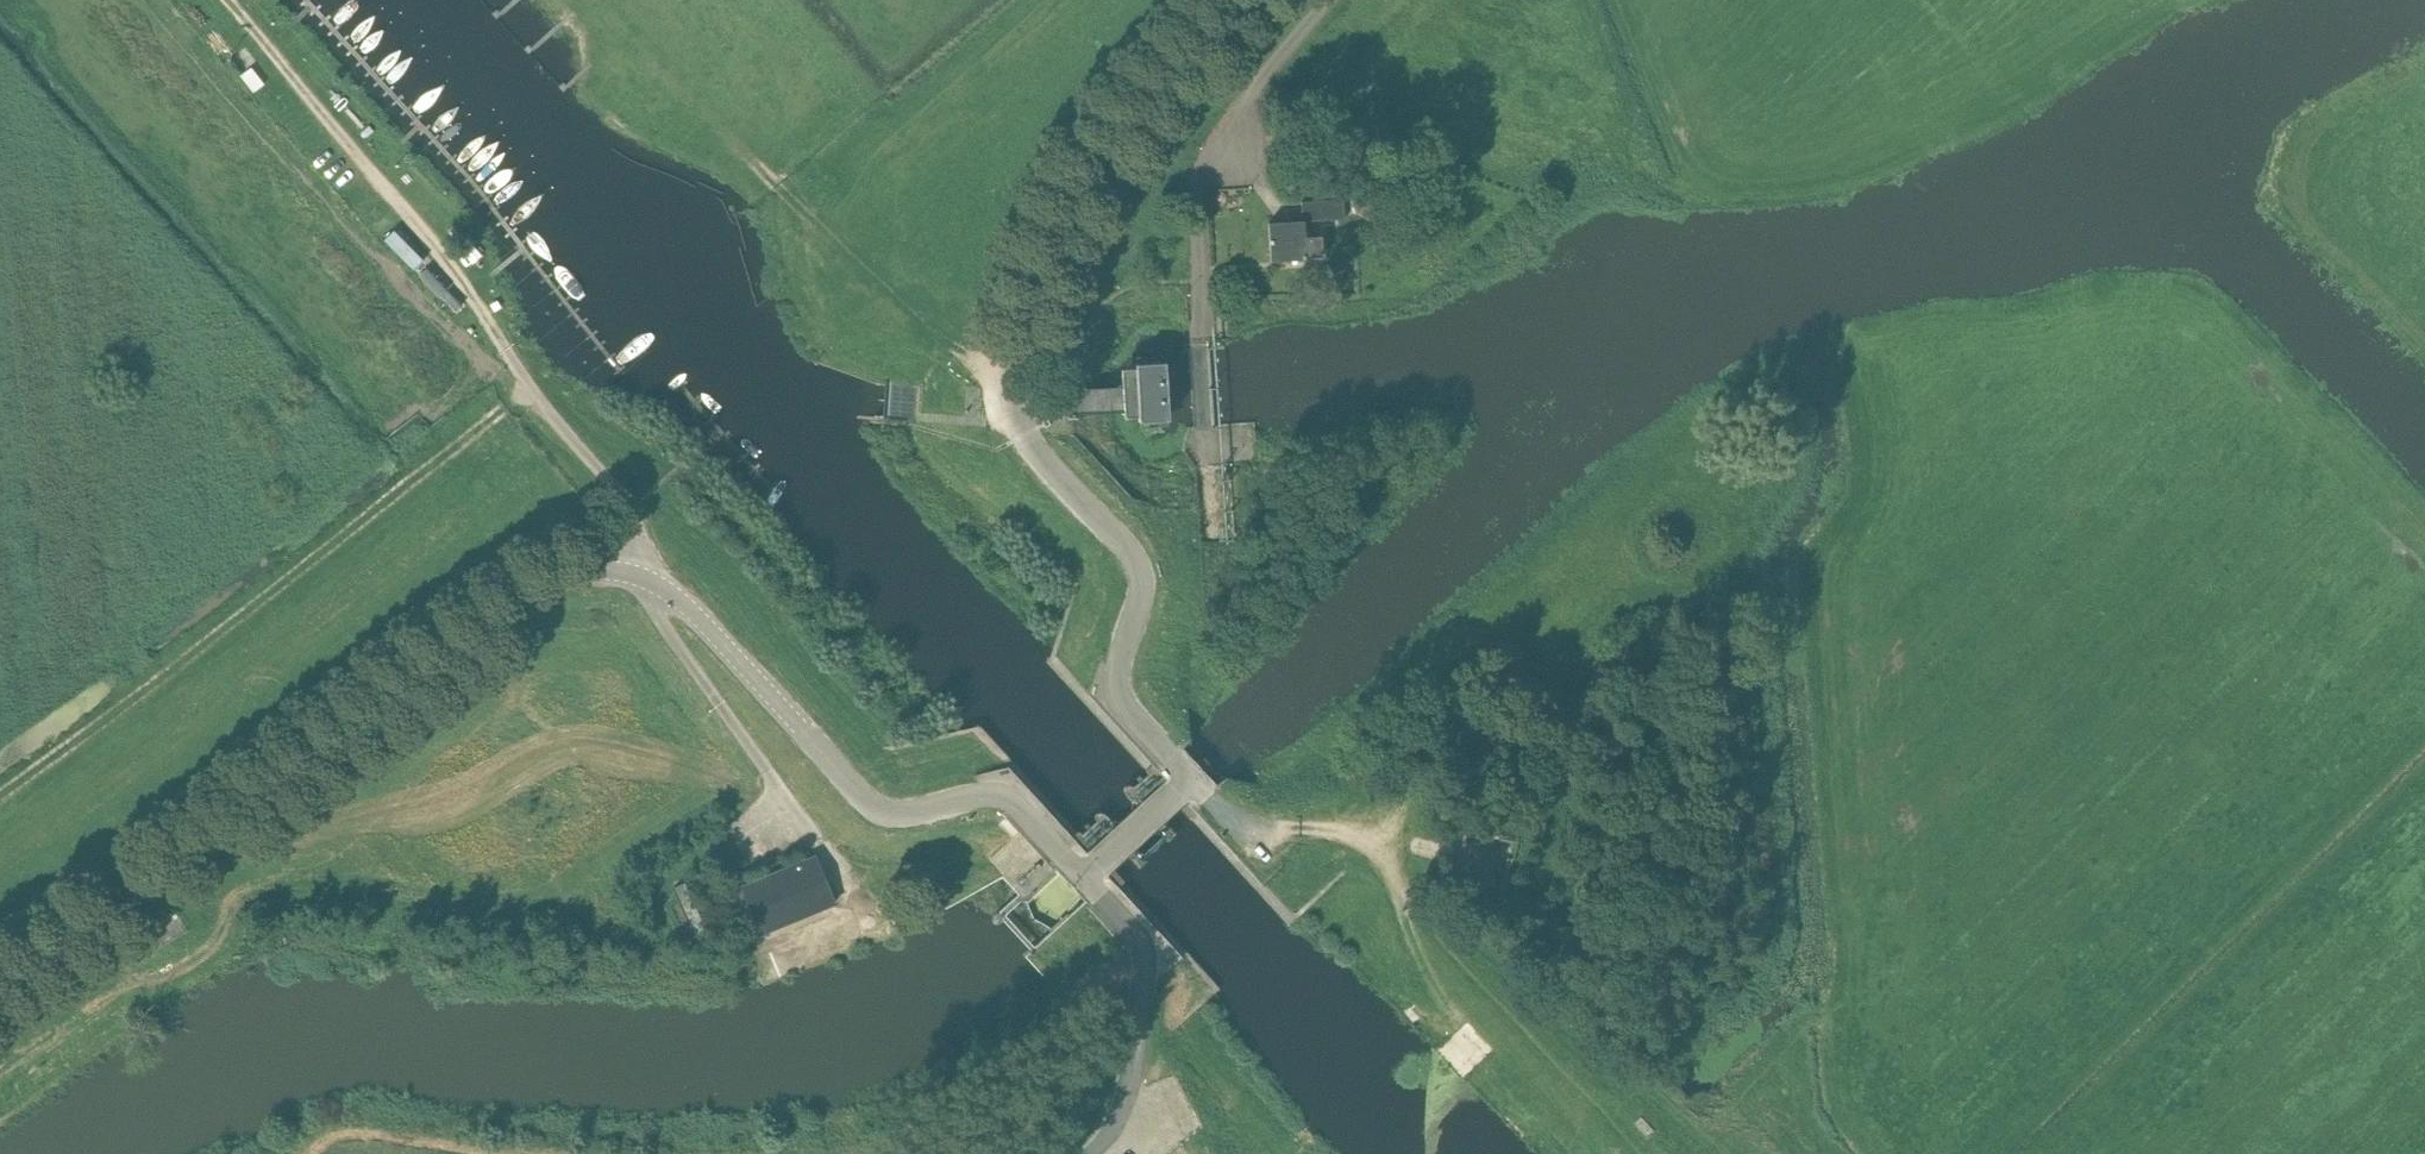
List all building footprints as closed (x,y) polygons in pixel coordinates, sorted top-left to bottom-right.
[(258,64),(244,73),(255,91),(269,83),(258,64)] [(1345,219),(1343,199),(1301,202),(1302,221),(1268,223),(1270,261),(1305,259),(1305,257),(1322,256),(1321,236),(1304,237),(1303,222),(1345,219)] [(394,230),(385,240),(461,311),(470,301),(394,230)] [(1138,421),(1168,419),(1165,361),(1135,363),(1135,367),(1121,368),(1123,398),(1124,417),(1138,416),(1138,421)] [(815,856),(742,886),(762,933),(835,903),(815,856)]
